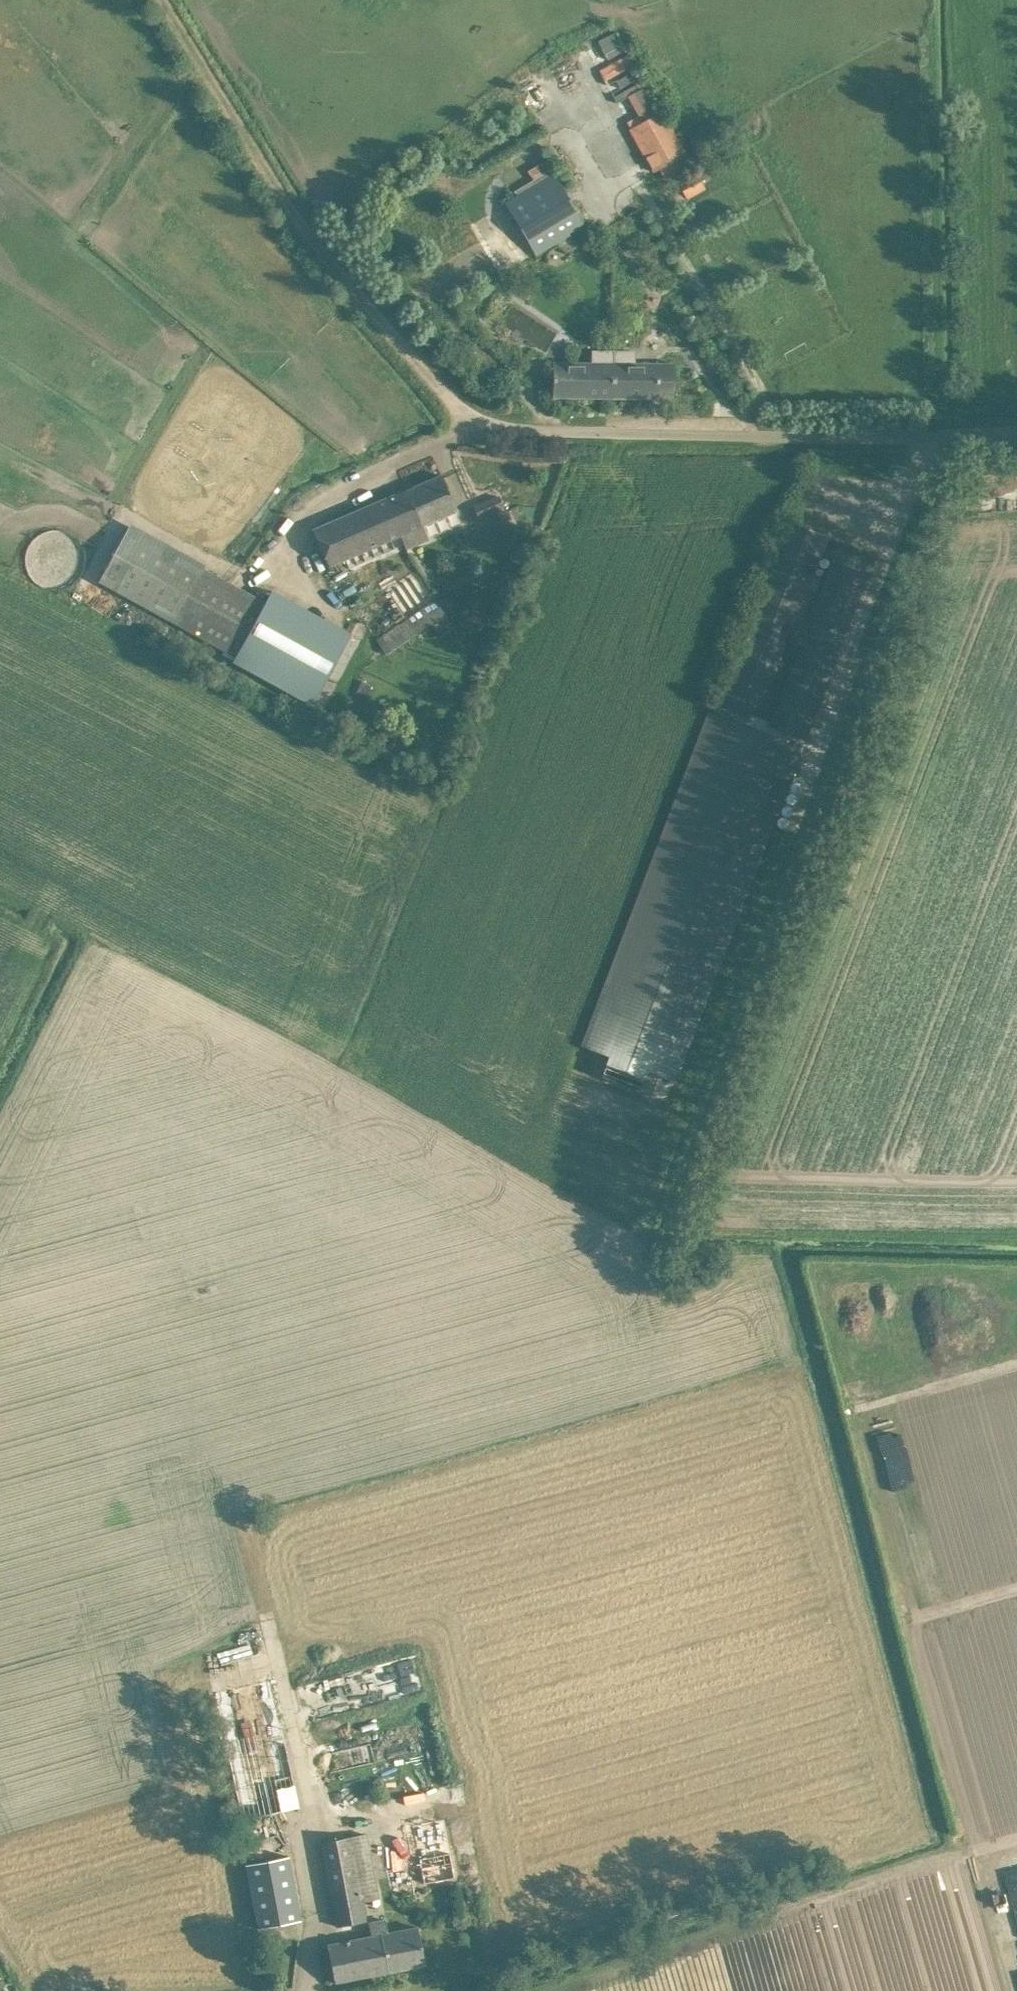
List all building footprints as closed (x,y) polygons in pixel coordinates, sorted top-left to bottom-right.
[(640,116),(627,122),(631,128),(654,171),(659,168),(672,161),(679,157),(685,154),(684,152),(661,111),(646,86),(639,90),(629,95),(640,116)] [(517,196),(505,203),(535,254),(568,235),(585,225),(554,173),(535,185),(517,196)] [(695,175),(680,184),(688,197),(703,188),(695,175)] [(592,363),(553,362),(553,397),(601,397),(628,398),(674,398),(675,364),(655,364),(644,364),(635,363),(635,352),(614,352),(592,352),(592,363)] [(456,510),(449,493),(441,475),(317,528),(332,563),(400,534),(405,548),(414,544),(427,539),(421,524),(456,510)] [(498,495),(474,505),(480,518),(490,514),(503,508),(498,495)] [(840,541),(838,541),(826,536),(787,522),(780,540),(720,701),(759,716),(794,625),(805,629),(769,723),(805,738),(868,573),(875,555),(840,541)] [(131,528),(101,583),(224,650),(234,656),(236,657),(234,660),(302,698),(313,704),(351,634),(272,590),(266,602),(204,568),(131,528)] [(513,551),(508,564),(518,568),(523,555),(513,551)] [(435,599),(377,638),(386,653),(431,623),(440,637),(454,628),(435,599)] [(709,709),(581,1045),(609,1056),(602,1074),(601,1076),(642,1091),(651,1095),(658,1075),(674,1081),(802,745),(709,709)] [(241,1819),(298,1807),(270,1680),(214,1692),(241,1819)] [(328,1752),(333,1770),(376,1760),(372,1742),(328,1752)] [(456,1877),(445,1818),(413,1824),(424,1883),(456,1877)] [(321,1841),(330,1889),(336,1925),(366,1920),(362,1901),(378,1898),(366,1832),(321,1841)] [(288,1856),(245,1864),(258,1928),(262,1927),(300,1920),(288,1856)] [(371,1936),(368,1936),(375,1974),(425,1964),(417,1927),(387,1933),(385,1920),(369,1923),(371,1936)] [(368,1936),(327,1944),(335,1982),(375,1974),(368,1936)]
